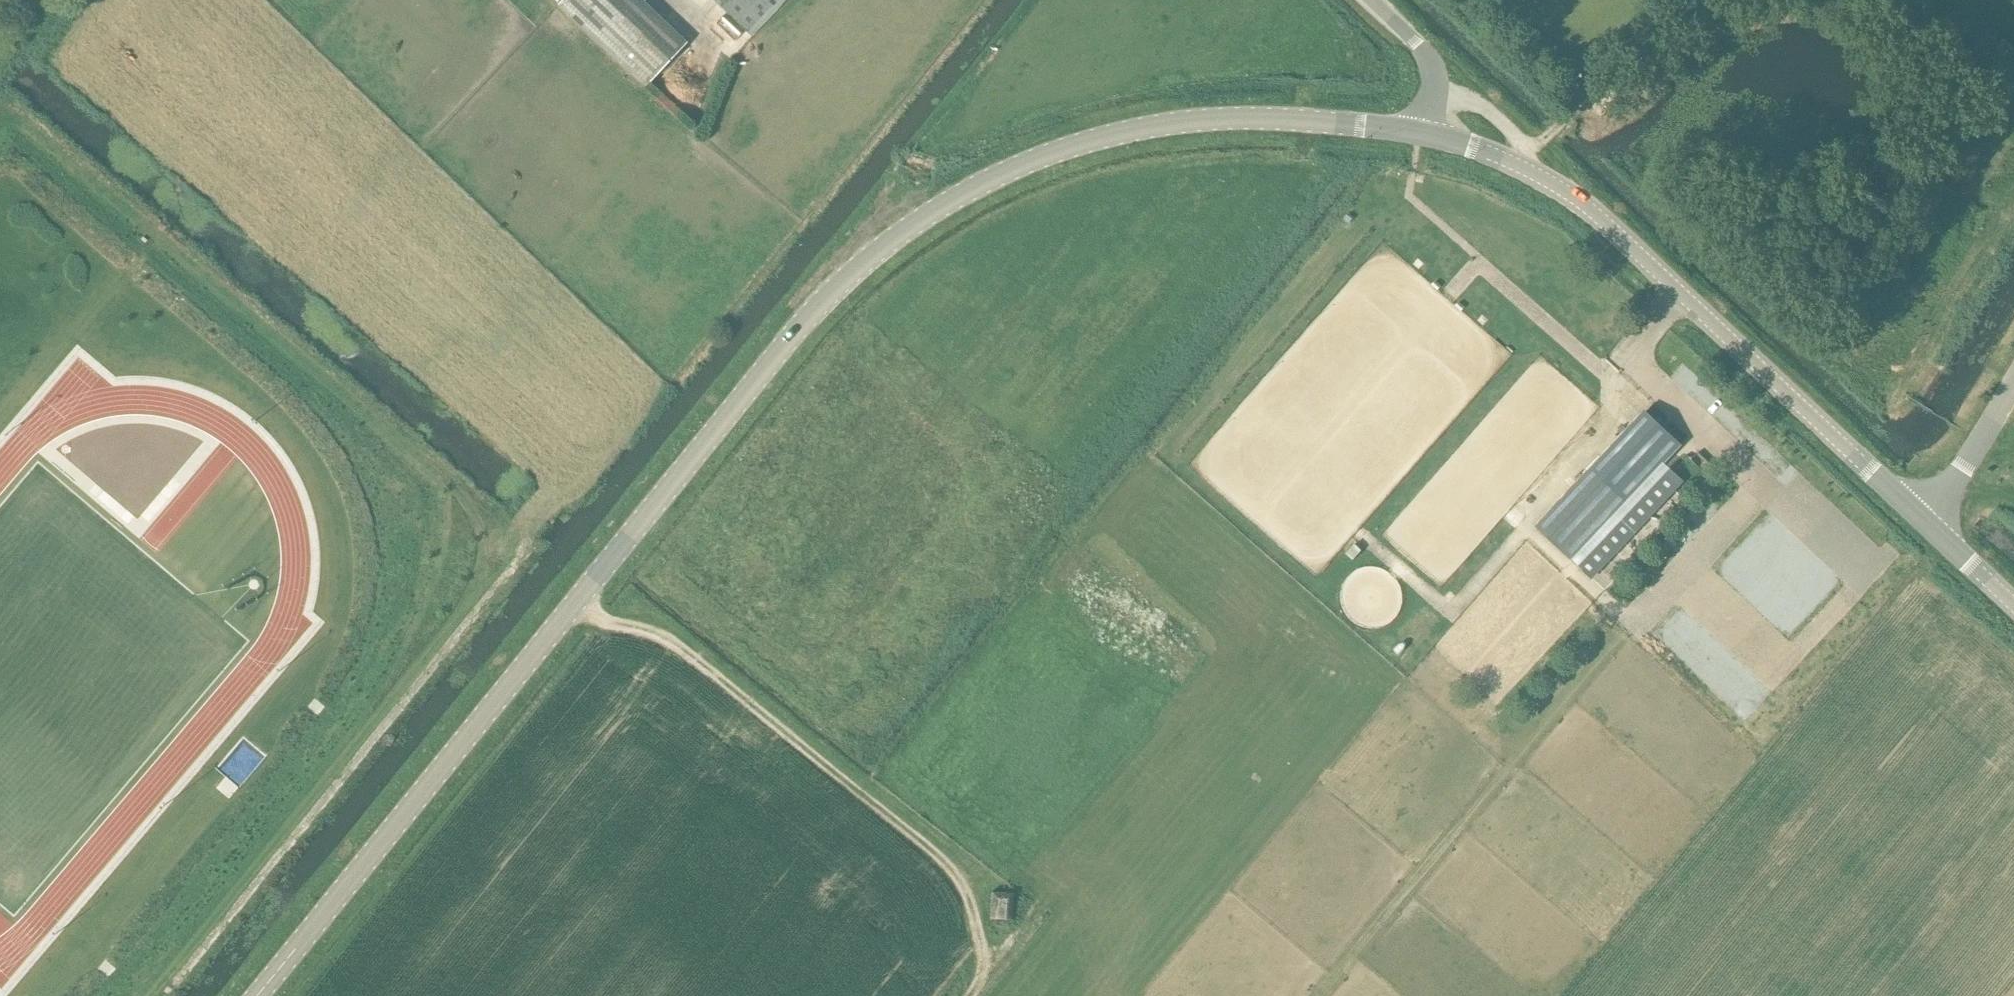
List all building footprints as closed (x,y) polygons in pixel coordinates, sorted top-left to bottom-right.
[(642,0),(562,0),(557,5),(646,88),(687,43),(642,0)] [(750,38),(785,0),(710,0),(750,38)] [(1448,453),(1518,516),(1599,427),(1530,364),(1448,453)] [(1572,561),(1627,503),(1681,444),(1647,412),(1537,528),(1572,561)] [(990,919),(1013,920),(1014,894),(991,893),(990,919)]
